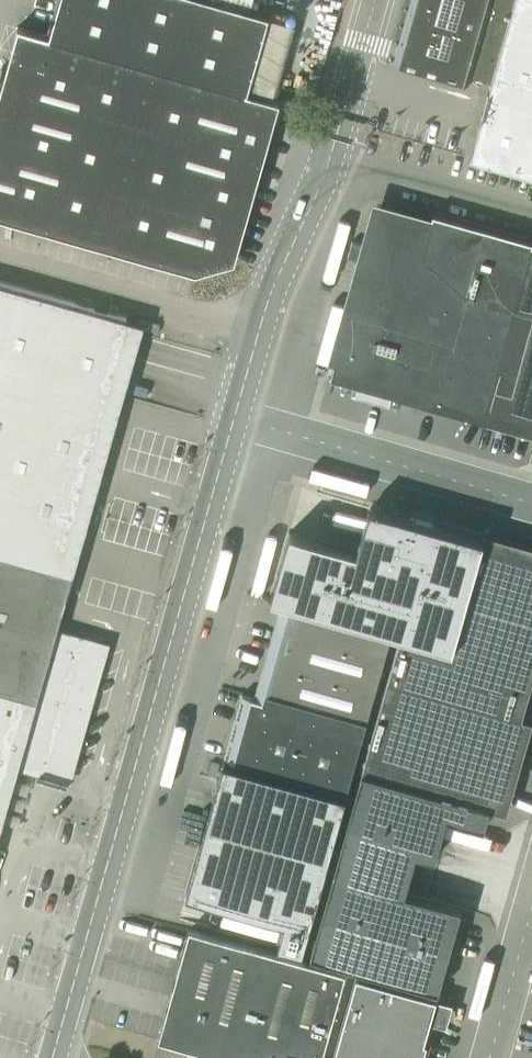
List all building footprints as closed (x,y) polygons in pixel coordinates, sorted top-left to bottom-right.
[(49,38),(246,94),(268,17),(211,1),(211,0),(59,0),(49,38)] [(515,0),(417,0),(401,56),(424,63),(422,71),(440,76),(442,68),(492,82),(515,0)] [(492,82),(470,157),(531,174),(531,0),(515,0),(492,82)] [(17,29),(0,90),(0,218),(196,273),(234,262),(279,103),(246,94),(49,38),(17,29)] [(379,210),(332,376),(531,433),(531,253),(529,253),(531,243),(531,242),(433,214),(430,224),(379,210)] [(350,246),(345,262),(359,266),(364,250),(350,246)] [(5,757),(65,773),(99,649),(40,632),(126,327),(0,292),(0,774),(5,757)] [(357,553),(289,535),(271,598),(295,605),(392,632),(401,634),(434,643),(452,579),(465,534),(370,507),(357,553)] [(465,534),(452,579),(434,643),(401,634),(362,772),(489,808),(531,656),(531,552),(465,534)] [(295,605),(294,609),(274,684),(272,684),(271,686),(262,684),(258,699),(242,694),(224,757),(347,792),(392,632),(295,605)] [(220,763),(211,761),(208,773),(216,775),(220,763)] [(345,796),(223,762),(186,895),(284,922),(277,946),(302,953),(345,796)] [(489,808),(362,772),(310,956),(438,991),(461,907),(405,891),(416,852),(435,857),(446,817),(484,828),(489,808)] [(224,1057),(322,1057),(345,972),(189,929),(158,1040),(224,1057)] [(356,976),(333,1057),(417,1057),(420,1049),(435,998),(356,976)]
